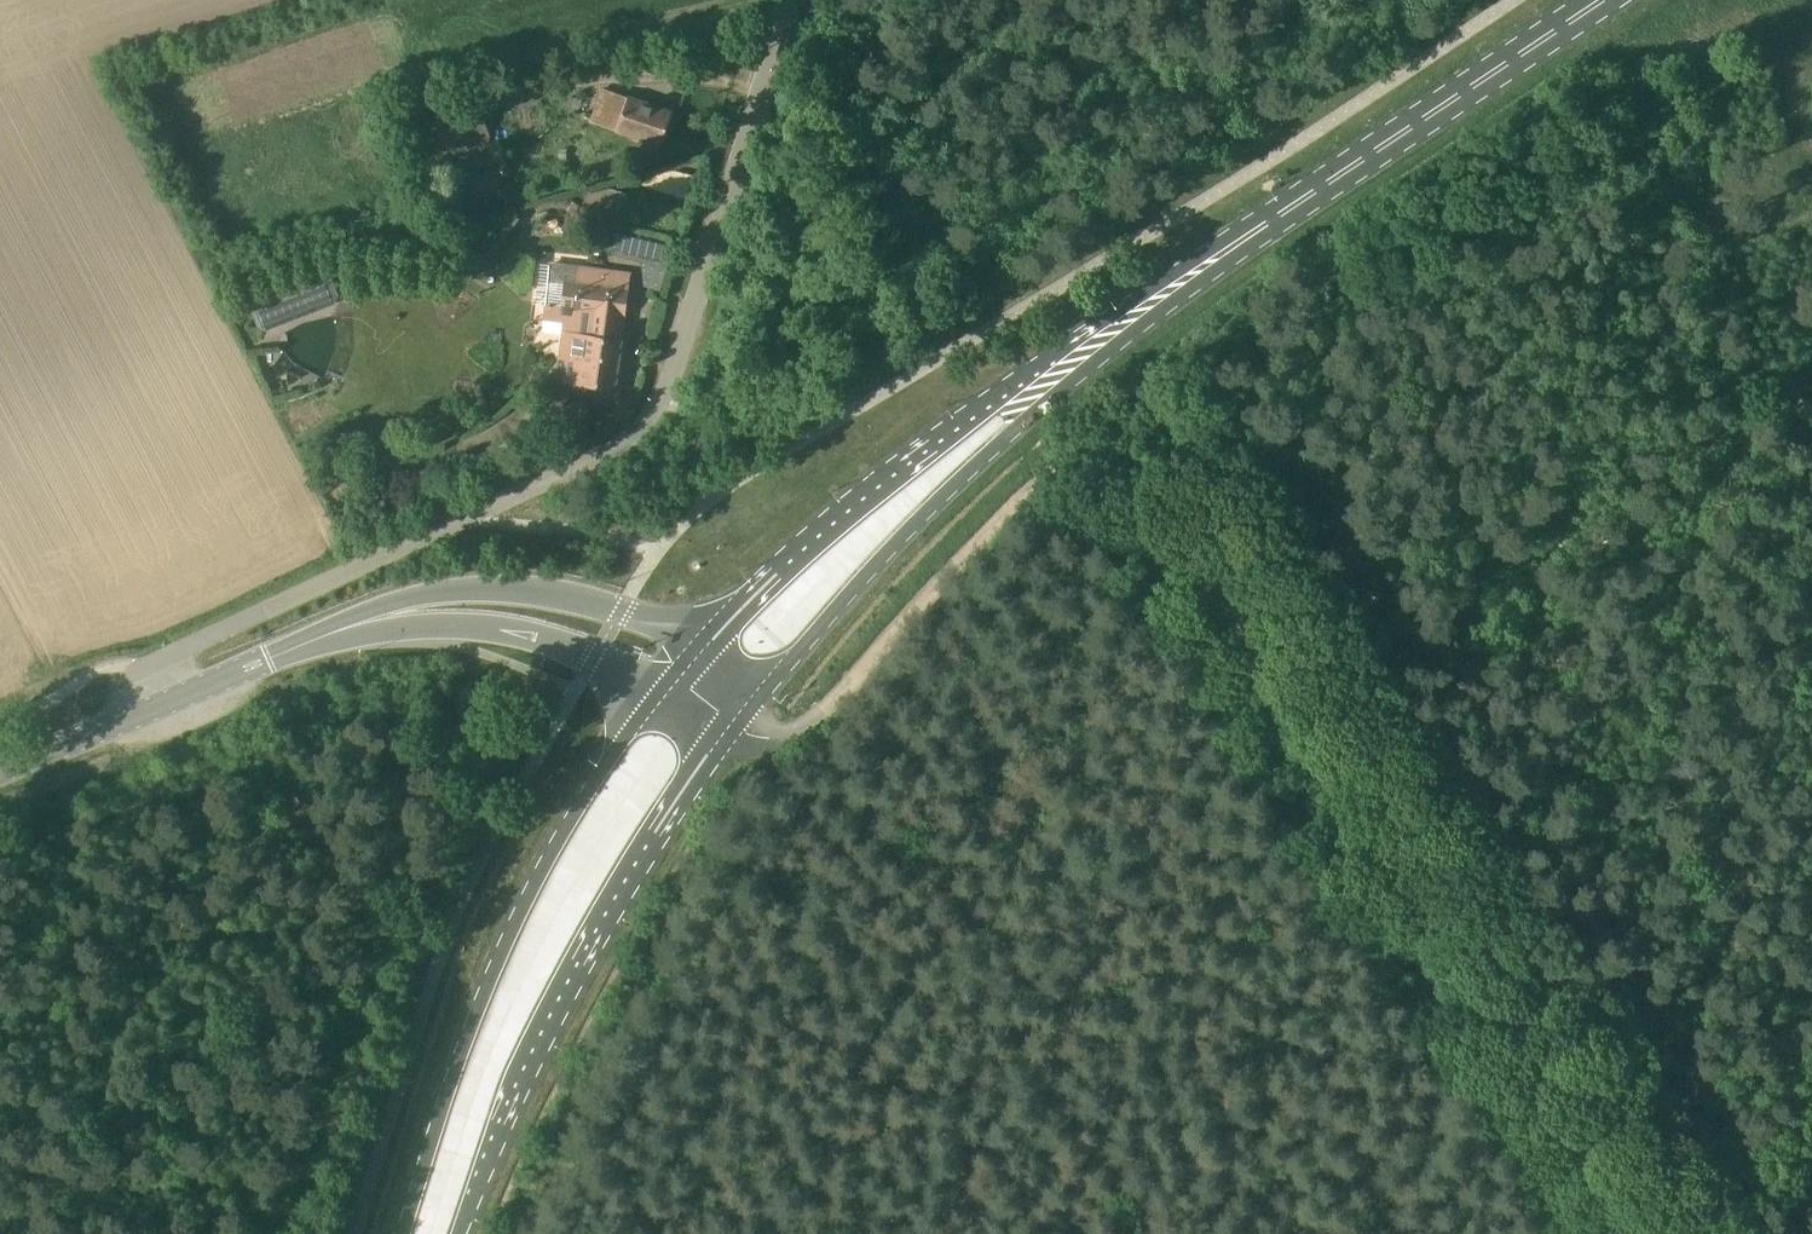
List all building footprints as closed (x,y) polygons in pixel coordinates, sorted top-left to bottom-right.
[(673,112),(629,98),(603,89),(592,121),(662,145),(673,112)] [(480,109),(437,124),(446,148),(489,133),(480,109)] [(681,209),(627,195),(621,220),(674,234),(681,209)] [(631,275),(550,264),(546,304),(550,304),(550,306),(574,308),(581,323),(580,334),(571,333),(571,335),(567,334),(563,357),(568,357),(565,380),(615,387),(631,275)] [(321,276),(258,300),(267,324),(317,305),(319,293),(327,290),(321,276)]
